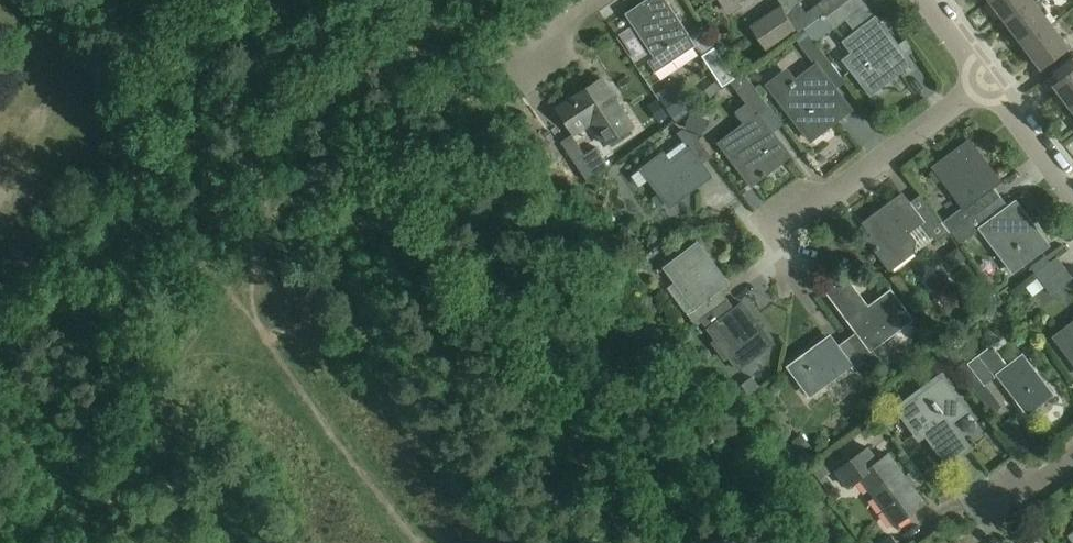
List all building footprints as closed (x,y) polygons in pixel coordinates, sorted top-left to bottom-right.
[(668,0),(645,0),(626,13),(655,56),(649,60),(657,72),(698,44),(668,0)] [(740,1),(742,0),(721,0),(727,10),(736,4),(739,8),(743,5),(740,1)] [(801,31),(805,28),(824,14),(827,18),(850,0),(824,0),(808,13),(800,3),(787,13),(801,31)] [(835,29),(846,20),(866,5),(862,0),(850,0),(827,18),(833,26),(835,29)] [(1035,0),(991,0),(1008,23),(1036,1),(1035,0)] [(1053,24),(1036,1),(1008,23),(1025,45),(1053,24)] [(798,31),(781,5),(750,25),(767,51),(798,31)] [(910,62),(866,5),(846,20),(857,34),(846,42),(855,53),(846,60),(872,92),(910,62)] [(805,28),(814,40),(833,26),(827,18),(824,14),(805,28)] [(1070,47),(1053,24),(1025,45),(1042,68),(1070,47)] [(833,64),(810,35),(799,43),(817,66),(818,65),(822,72),(833,64)] [(736,78),(718,52),(706,60),(723,86),(736,78)] [(830,82),(822,72),(818,65),(817,66),(796,82),(795,80),(790,84),(792,86),(778,96),(811,140),(851,109),(830,82)] [(1072,108),(1072,72),(1055,85),(1072,108)] [(752,183),(780,162),(769,148),(778,141),(757,114),(769,105),(745,74),(732,84),(749,105),(740,112),(748,123),(722,143),(752,183)] [(634,125),(603,78),(558,107),(576,134),(591,123),(605,144),(634,125)] [(675,89),(662,99),(673,116),(687,107),(675,89)] [(659,120),(666,115),(657,101),(650,105),(659,120)] [(691,114),(686,126),(699,131),(704,119),(691,114)] [(702,164),(712,156),(695,133),(683,128),(678,132),(690,149),(673,161),(665,151),(643,168),(670,205),(711,176),(702,164)] [(970,140),(935,166),(936,169),(931,174),(937,182),(943,179),(965,207),(944,223),(942,221),(952,234),(953,233),(952,232),(1001,196),(994,186),(1001,181),(970,140)] [(597,147),(575,161),(588,182),(611,167),(620,161),(617,156),(608,163),(597,147)] [(941,221),(942,221),(921,194),(910,203),(903,193),(888,205),(890,206),(881,213),(880,211),(864,223),(874,235),(868,239),(891,269),(916,251),(917,240),(911,232),(924,222),(938,241),(950,232),(941,221)] [(1001,196),(952,232),(953,233),(961,243),(975,233),(982,228),(998,250),(1000,248),(1016,268),(1013,270),(1014,271),(1049,245),(1016,201),(1009,207),(1001,196)] [(699,243),(673,262),(665,267),(695,307),(687,312),(695,323),(705,315),(705,316),(728,299),(720,289),(728,282),(699,243)] [(1057,256),(1036,273),(1052,294),(1072,278),(1072,277),(1057,256)] [(880,359),(873,349),(913,319),(892,290),(869,307),(848,278),(829,292),(857,332),(848,339),(865,361),(870,367),(880,359)] [(739,369),(773,343),(744,304),(736,309),(728,299),(701,320),(709,331),(710,330),(717,339),(713,343),(725,359),(729,356),(739,369)] [(1053,337),(1072,363),(1072,322),(1053,337)] [(962,346),(955,337),(941,348),(947,357),(962,346)] [(865,361),(848,339),(828,353),(821,344),(791,367),(811,394),(850,365),(854,370),(865,361)] [(992,345),(978,355),(995,378),(999,375),(1028,413),(1054,394),(1024,355),(1008,367),(992,345)] [(978,355),(968,364),(969,365),(985,386),(995,378),(978,355)] [(969,411),(943,377),(900,409),(917,432),(924,427),(950,461),(968,447),(951,424),(969,411)] [(869,447),(837,471),(848,486),(860,477),(895,524),(925,502),(889,454),(879,461),(869,447)] [(892,534),(879,542),(898,542),(892,534)]
